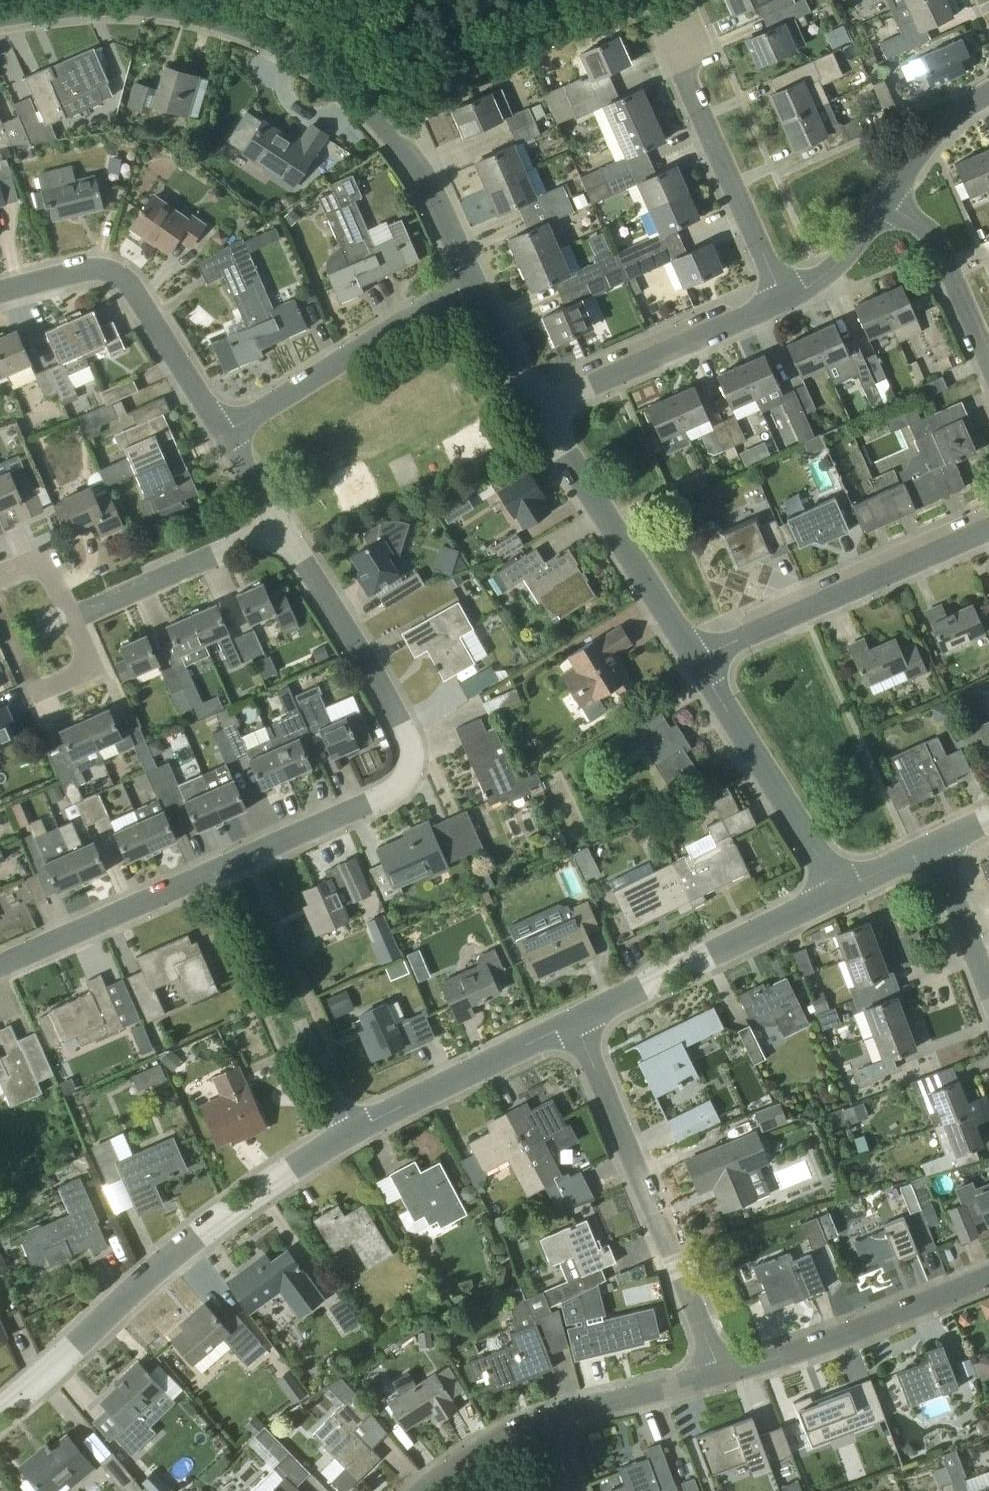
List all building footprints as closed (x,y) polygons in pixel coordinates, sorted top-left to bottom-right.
[(794,0),(729,0),(735,14),(757,4),(763,17),(778,10),(795,3),(794,0)] [(778,10),(784,23),(787,21),(789,21),(795,18),(799,27),(808,23),(804,14),(811,11),(806,0),(801,0),(795,3),(778,10)] [(909,48),(931,38),(926,27),(952,16),(945,0),(914,0),(892,9),(902,32),(879,42),(886,58),(909,48)] [(914,0),(888,0),(892,9),(914,0)] [(795,48),(784,23),(768,29),(746,40),(758,66),(795,48)] [(851,40),(843,25),(825,33),(832,49),(851,40)] [(618,36),(580,54),(592,79),(630,63),(618,36)] [(969,54),(962,38),(909,61),(916,78),(925,74),(931,87),(966,71),(963,64),(960,65),(958,60),(969,54)] [(44,120),(46,125),(50,123),(103,100),(97,85),(106,81),(93,51),(89,52),(89,51),(79,55),(80,57),(60,65),(61,67),(53,70),(51,65),(48,66),(49,67),(25,77),(44,120)] [(782,121),(828,101),(821,85),(843,75),(833,52),(791,70),(797,84),(770,95),(782,121)] [(208,79),(189,73),(166,66),(159,88),(135,81),(127,106),(149,113),(153,102),(155,103),(154,106),(188,116),(196,119),(208,79)] [(895,103),(887,84),(884,79),(873,85),(883,108),(895,103)] [(552,112),(595,93),(589,81),(565,91),(563,85),(562,86),(544,94),(546,99),(552,112)] [(642,89),(604,106),(614,131),(653,114),(642,89)] [(464,136),(502,119),(490,93),(453,109),(464,136)] [(601,107),(595,93),(552,112),(558,124),(576,115),(577,118),(593,110),(601,107)] [(36,112),(36,111),(30,97),(14,104),(19,116),(30,143),(58,139),(50,123),(46,125),(44,120),(40,122),(36,112)] [(841,123),(838,124),(828,101),(782,121),(795,149),(821,138),(827,150),(865,133),(858,118),(842,125),(841,123)] [(540,103),(529,108),(534,120),(545,115),(540,103)] [(511,130),(534,120),(529,108),(529,107),(506,118),(511,130)] [(614,131),(626,156),(645,148),(664,140),(653,114),(614,131)] [(2,123),(0,118),(0,147),(0,146),(6,145),(12,144),(30,143),(19,116),(2,123)] [(540,134),(534,120),(511,130),(517,144),(540,134)] [(294,185),(327,135),(312,125),(299,145),(263,122),(244,153),(294,185)] [(487,188),(525,171),(513,145),(476,162),(487,188)] [(988,176),(988,148),(979,153),(988,176)] [(988,188),(988,176),(979,153),(955,164),(969,197),(988,188)] [(581,176),(587,189),(596,185),(631,170),(626,156),(599,168),(591,172),(581,176)] [(104,208),(99,189),(95,174),(76,179),(72,165),(37,174),(41,187),(45,207),(49,206),(52,218),(72,213),(72,216),(73,216),(72,213),(81,211),(81,214),(104,208)] [(676,166),(637,183),(648,208),(687,191),(676,166)] [(627,188),(637,183),(631,170),(596,185),(587,189),(593,202),(602,198),(611,194),(611,195),(627,188)] [(525,171),(487,188),(498,213),(536,196),(525,171)] [(375,245),(355,200),(362,197),(352,174),(331,184),(334,191),(333,192),(373,281),(408,265),(399,244),(410,239),(402,219),(388,224),(394,236),(375,245)] [(545,208),(573,196),(567,183),(540,195),(545,208)] [(648,208),(660,233),(675,227),(698,217),(687,191),(648,208)] [(361,286),(373,281),(333,192),(318,198),(348,265),(328,274),(341,302),(365,292),(364,291),(361,286)] [(155,193),(150,199),(131,227),(155,244),(157,241),(170,250),(178,238),(190,246),(205,225),(192,216),(191,218),(155,193)] [(572,198),(577,208),(577,209),(588,204),(584,193),(581,194),(572,198)] [(573,196),(545,208),(551,221),(575,211),(569,198),(573,196)] [(520,264),(558,248),(548,223),(509,239),(520,264)] [(218,229),(211,238),(223,246),(230,237),(218,229)] [(602,232),(589,238),(597,255),(610,249),(602,232)] [(228,246),(271,344),(306,328),(294,299),(274,308),(253,263),(242,238),(228,246)] [(656,251),(650,238),(615,253),(621,267),(656,251)] [(559,294),(602,275),(596,262),(581,269),(569,243),(558,248),(520,264),(532,290),(553,281),(559,294)] [(688,253),(687,253),(671,260),(683,286),(722,269),(710,243),(688,253)] [(261,349),(271,344),(228,246),(198,264),(199,265),(207,283),(224,276),(247,328),(212,343),(225,372),(264,355),(261,349)] [(656,251),(621,267),(627,280),(636,276),(662,264),(656,251)] [(592,326),(581,300),(608,288),(602,275),(559,294),(565,306),(543,317),(555,343),(592,326)] [(642,291),(636,276),(627,280),(633,295),(642,291)] [(878,295),(892,328),(916,317),(902,284),(878,295)] [(868,338),(892,328),(878,295),(854,305),(868,338)] [(106,343),(111,354),(125,348),(113,321),(101,326),(93,309),(69,320),(83,353),(106,343)] [(89,366),(83,353),(69,320),(45,331),(60,363),(48,368),(58,391),(62,400),(77,393),(69,375),(89,366)] [(811,333),(825,366),(833,384),(846,378),(838,361),(850,355),(835,323),(811,333)] [(7,373),(31,362),(17,330),(0,337),(0,358),(7,373)] [(801,377),(825,366),(811,333),(787,344),(801,377)] [(740,365),(755,397),(779,387),(765,354),(740,365)] [(864,359),(875,383),(884,404),(895,399),(886,378),(876,354),(864,359)] [(873,410),(884,404),(875,383),(864,359),(853,364),(873,410)] [(909,364),(917,382),(922,380),(924,378),(917,361),(909,364)] [(730,408),(755,397),(740,365),(717,375),(730,408)] [(45,396),(58,391),(48,368),(35,374),(37,378),(45,396)] [(918,387),(923,399),(948,388),(942,376),(918,387)] [(106,405),(110,403),(112,403),(120,399),(139,391),(133,378),(101,392),(106,404),(106,405)] [(794,389),(804,414),(816,409),(805,384),(794,389)] [(690,439),(713,429),(714,429),(712,426),(709,418),(694,385),(671,396),(685,430),(690,439)] [(814,435),(804,414),(794,389),(780,395),(800,442),(814,435)] [(661,440),(685,430),(671,396),(646,407),(661,440)] [(926,414),(932,412),(936,410),(930,397),(921,401),(926,414)] [(173,437),(157,400),(131,411),(138,425),(115,436),(121,449),(125,447),(129,459),(101,471),(107,485),(165,459),(158,443),(173,437)] [(111,404),(117,418),(127,413),(121,400),(112,404),(112,403),(110,403),(111,404)] [(915,440),(920,452),(929,470),(954,460),(954,461),(976,451),(955,403),(921,419),(909,424),(916,440),(915,440)] [(723,421),(735,446),(746,440),(735,416),(723,421)] [(734,446),(723,421),(712,426),(714,429),(713,429),(723,450),(723,451),(725,450),(734,446)] [(826,448),(820,435),(803,442),(809,455),(826,448)] [(752,446),(758,460),(770,454),(764,441),(752,446)] [(173,477),(166,459),(136,473),(147,499),(153,496),(159,510),(163,508),(165,513),(182,506),(180,501),(198,493),(188,470),(173,477)] [(966,487),(954,461),(954,460),(929,470),(902,482),(914,509),(966,487)] [(0,475),(0,511),(14,505),(20,520),(43,510),(25,470),(11,476),(9,472),(0,475)] [(124,525),(108,490),(99,471),(93,474),(91,475),(90,476),(89,478),(89,480),(88,482),(88,483),(90,486),(64,498),(65,500),(53,505),(68,539),(81,533),(78,528),(95,520),(101,535),(124,525)] [(680,482),(685,494),(710,483),(705,471),(680,482)] [(526,528),(550,511),(542,500),(545,497),(529,472),(499,491),(516,517),(518,516),(526,528)] [(864,532),(914,509),(902,482),(852,505),(864,532)] [(824,542),(849,530),(835,497),(787,518),(789,522),(779,526),(787,543),(796,539),(799,546),(815,540),(824,543),(825,542),(824,542)] [(787,543),(779,526),(776,519),(758,527),(755,520),(724,533),(738,565),(768,551),(771,559),(790,550),(787,543)] [(370,594),(387,583),(400,575),(398,571),(399,571),(389,556),(399,558),(409,523),(399,520),(392,520),(383,521),(379,523),(370,528),(364,536),(369,545),(352,555),(361,570),(357,573),(370,594)] [(501,560),(525,545),(517,532),(493,547),(501,560)] [(451,575),(452,573),(458,552),(459,550),(440,544),(432,569),(451,575)] [(497,594),(506,588),(507,589),(526,577),(555,622),(596,596),(587,580),(582,583),(577,575),(582,572),(568,550),(560,554),(559,552),(555,555),(556,557),(546,563),(537,548),(488,579),(497,594)] [(402,580),(411,594),(426,584),(417,571),(402,580)] [(276,613),(283,629),(297,623),(283,590),(282,590),(282,591),(268,597),(262,582),(238,593),(251,624),(276,613)] [(232,640),(229,634),(216,603),(192,613),(206,644),(217,639),(230,667),(252,657),(243,635),(232,640)] [(486,654),(472,628),(458,603),(403,633),(415,655),(431,646),(434,653),(431,654),(436,663),(435,664),(438,670),(440,669),(445,678),(473,663),(473,662),(486,654)] [(984,632),(972,605),(946,616),(941,605),(927,611),(944,651),(984,632)] [(182,655),(206,644),(192,613),(168,624),(182,655)] [(617,691),(632,682),(626,672),(621,675),(609,656),(630,642),(621,627),(600,640),(599,638),(570,656),(577,668),(565,676),(583,706),(614,687),(617,691)] [(243,635),(252,657),(264,652),(254,630),(243,635)] [(159,665),(146,634),(121,645),(127,658),(117,662),(116,662),(124,680),(159,665)] [(927,672),(923,663),(915,644),(900,651),(895,639),(869,650),(864,639),(849,645),(866,684),(903,669),(908,681),(927,672)] [(324,645),(312,650),(317,662),(329,657),(324,645)] [(267,655),(256,660),(264,676),(275,671),(267,655)] [(172,665),(182,688),(191,707),(203,702),(184,660),(172,665)] [(172,693),(182,688),(172,665),(161,670),(172,693)] [(181,712),(191,708),(191,707),(184,693),(183,689),(172,694),(181,712)] [(299,710),(307,728),(318,723),(334,758),(347,752),(349,757),(360,752),(358,747),(373,740),(360,711),(345,718),(345,717),(344,718),(332,723),(317,690),(295,700),(300,710),(299,710)] [(964,691),(955,694),(956,711),(970,711),(968,691),(964,691)] [(951,715),(945,700),(931,706),(937,721),(951,715)] [(13,738),(6,721),(11,719),(6,706),(0,708),(0,744),(13,738)] [(119,751),(134,744),(135,744),(128,730),(120,734),(108,708),(84,718),(97,748),(114,741),(119,751)] [(287,778),(270,738),(247,748),(228,708),(217,713),(224,729),(227,736),(237,758),(248,753),(264,789),(287,778)] [(318,753),(307,728),(299,710),(273,722),(278,734),(270,738),(287,778),(312,767),(307,758),(318,753)] [(486,797),(489,805),(541,783),(537,773),(519,781),(495,727),(487,731),(482,717),(456,728),(462,743),(466,741),(482,778),(478,780),(484,792),(482,792),(485,797),(486,797)] [(961,728),(969,746),(983,740),(988,752),(988,722),(981,726),(977,717),(960,725),(961,728)] [(74,758),(97,748),(84,718),(60,729),(66,739),(47,748),(71,804),(76,802),(82,799),(72,777),(76,775),(75,771),(79,769),(74,758)] [(624,766),(640,755),(666,796),(700,774),(679,740),(685,736),(677,723),(671,727),(666,720),(650,730),(643,720),(609,741),(624,766)] [(226,763),(237,758),(227,736),(216,741),(226,763)] [(941,788),(958,780),(938,737),(891,758),(901,780),(886,787),(896,809),(930,793),(931,795),(934,794),(932,788),(939,785),(941,788)] [(157,767),(165,785),(177,780),(168,762),(157,767)] [(201,774),(222,820),(246,809),(226,764),(201,774)] [(153,790),(165,785),(157,767),(146,772),(153,790)] [(222,820),(201,774),(190,779),(191,783),(180,788),(198,830),(222,820)] [(52,799),(62,794),(58,785),(48,790),(52,799)] [(88,797),(98,820),(108,815),(98,792),(88,797)] [(730,792),(713,800),(722,818),(739,810),(730,792)] [(86,825),(98,820),(88,797),(82,799),(76,802),(86,825)] [(164,810),(163,810),(158,799),(134,810),(139,821),(152,851),(176,840),(164,810)] [(29,823),(20,802),(9,807),(19,828),(29,823)] [(467,810),(448,818),(465,855),(483,847),(467,810)] [(440,849),(443,847),(450,862),(465,855),(448,818),(429,826),(428,822),(404,832),(408,840),(394,846),(393,843),(379,850),(394,884),(381,889),(386,900),(403,892),(399,882),(427,869),(425,863),(441,855),(446,866),(447,866),(440,849)] [(727,882),(749,872),(722,818),(707,826),(715,841),(671,862),(693,908),(707,901),(703,894),(718,887),(716,884),(725,879),(727,882)] [(93,840),(83,845),(72,820),(58,826),(82,882),(106,871),(93,840)] [(128,861),(152,851),(139,821),(116,831),(128,861)] [(82,882),(58,826),(57,826),(57,825),(34,835),(33,833),(22,837),(34,866),(45,861),(58,892),(82,882)] [(587,848),(573,855),(585,880),(599,874),(587,848)] [(340,902),(368,889),(354,858),(325,871),(329,879),(304,890),(315,914),(309,917),(317,933),(348,919),(340,902)] [(680,914),(693,908),(671,862),(612,891),(631,929),(653,918),(651,915),(661,911),(662,914),(677,907),(680,914)] [(47,896),(39,878),(37,873),(25,878),(36,901),(47,896)] [(595,955),(586,934),(600,928),(588,900),(569,908),(573,917),(519,941),(534,976),(578,956),(581,962),(595,955)] [(365,922),(374,939),(384,961),(401,953),(382,914),(367,921),(365,922)] [(846,959),(877,947),(868,922),(837,934),(846,959)] [(166,1013),(154,988),(184,975),(193,996),(213,987),(215,991),(218,990),(201,951),(196,953),(188,934),(136,957),(142,970),(138,972),(147,992),(137,996),(148,1022),(166,1013)] [(850,986),(854,999),(878,990),(873,979),(887,974),(877,947),(846,959),(838,962),(848,987),(850,986)] [(499,992),(492,977),(505,972),(495,948),(479,955),(477,961),(479,965),(442,981),(459,1022),(474,1015),(469,1005),(483,998),(484,1000),(488,999),(487,997),(499,992)] [(815,971),(813,966),(805,948),(793,952),(802,976),(815,971)] [(124,1026),(106,986),(101,974),(86,981),(91,992),(49,1010),(50,1013),(39,1018),(52,1046),(62,1041),(63,1042),(77,1036),(81,1045),(108,1033),(124,1026)] [(755,1015),(776,1022),(783,1036),(809,1024),(787,977),(759,991),(756,986),(738,995),(749,1018),(755,1015)] [(874,1034),(906,1022),(896,996),(882,1002),(878,990),(854,999),(855,1000),(859,1012),(865,1010),(874,1034)] [(817,1014),(830,1009),(823,992),(810,997),(815,1011),(816,1011),(817,1014)] [(334,1014),(354,1008),(351,997),(331,1002),(334,1014)] [(385,1003),(361,1014),(372,1039),(365,1042),(373,1059),(403,1045),(405,1051),(419,1045),(407,1018),(394,1024),(385,1003)] [(130,1024),(141,1019),(135,1006),(124,1011),(130,1024)] [(684,1046),(713,1032),(703,1012),(643,1041),(646,1047),(640,1049),(639,1048),(639,1047),(638,1047),(637,1046),(636,1046),(635,1046),(633,1046),(625,1050),(625,1051),(634,1047),(635,1047),(636,1047),(637,1048),(639,1049),(639,1050),(644,1059),(638,1062),(655,1096),(679,1084),(680,1086),(684,1084),(683,1082),(698,1075),(684,1046)] [(862,1081),(872,1077),(897,1068),(893,1056),(915,1048),(906,1022),(874,1034),(884,1060),(857,1069),(862,1081)] [(754,1063),(765,1058),(749,1025),(738,1030),(754,1063)] [(21,1048),(10,1053),(0,1031),(0,1035),(8,1053),(7,1054),(8,1056),(1,1059),(0,1056),(0,1094),(5,1091),(11,1105),(42,1092),(37,1081),(54,1073),(35,1032),(18,1040),(21,1048)] [(839,1049),(844,1063),(864,1056),(859,1042),(839,1049)] [(170,1049),(160,1060),(173,1071),(183,1060),(170,1049)] [(247,1086),(238,1066),(239,1066),(235,1057),(227,1061),(231,1069),(214,1077),(223,1096),(202,1105),(219,1144),(233,1137),(232,1135),(240,1132),(242,1138),(266,1127),(248,1086),(247,1086)] [(153,1085),(165,1079),(159,1064),(146,1070),(153,1085)] [(936,1089),(930,1074),(910,1081),(916,1096),(922,1094),(928,1112),(934,1127),(944,1122),(988,1105),(988,1103),(986,1095),(967,1102),(959,1080),(936,1089)] [(569,1125),(566,1126),(552,1099),(523,1115),(519,1107),(506,1114),(545,1186),(554,1203),(577,1190),(568,1173),(562,1176),(543,1140),(553,1134),(561,1149),(577,1140),(569,1125)] [(668,1122),(678,1142),(721,1122),(711,1101),(668,1122)] [(762,1132),(787,1122),(779,1101),(754,1111),(762,1132)] [(849,1125),(869,1117),(863,1102),(843,1109),(849,1125)] [(944,1122),(956,1155),(984,1145),(975,1123),(988,1118),(988,1105),(944,1122)] [(527,1195),(545,1186),(506,1114),(495,1120),(499,1127),(470,1143),(476,1154),(461,1161),(471,1179),(474,1186),(475,1185),(481,1182),(485,1180),(487,1174),(486,1171),(509,1159),(527,1195)] [(770,1193),(759,1165),(768,1161),(756,1132),(685,1161),(693,1180),(699,1194),(718,1187),(728,1210),(770,1193)] [(172,1138),(121,1161),(110,1138),(91,1146),(103,1172),(97,1175),(102,1186),(107,1184),(108,1185),(125,1178),(140,1213),(162,1203),(152,1180),(160,1177),(161,1179),(170,1175),(170,1176),(175,1174),(175,1173),(186,1168),(172,1138)] [(926,1173),(950,1167),(945,1154),(922,1163),(926,1173)] [(70,1162),(75,1172),(90,1165),(85,1155),(70,1162)] [(430,1224),(438,1220),(441,1227),(466,1214),(439,1162),(419,1172),(421,1174),(414,1178),(407,1165),(391,1174),(409,1209),(399,1214),(407,1229),(416,1232),(430,1224)] [(923,1186),(929,1184),(926,1174),(911,1179),(926,1224),(938,1220),(932,1204),(930,1205),(923,1186)] [(81,1245),(81,1244),(89,1240),(94,1253),(109,1247),(97,1222),(99,1221),(80,1177),(58,1186),(71,1214),(41,1227),(40,1224),(25,1231),(26,1233),(19,1236),(35,1271),(73,1255),(73,1254),(78,1252),(79,1251),(80,1250),(80,1249),(81,1248),(81,1247),(81,1246),(81,1245)] [(900,1187),(909,1213),(920,1209),(911,1183),(900,1187)] [(955,1223),(962,1241),(978,1235),(973,1224),(986,1219),(987,1223),(988,1222),(988,1190),(976,1195),(978,1199),(965,1204),(964,1203),(949,1209),(955,1223)] [(393,1254),(374,1223),(363,1206),(338,1222),(331,1210),(315,1220),(334,1251),(351,1241),(368,1269),(393,1254)] [(801,1223),(812,1248),(827,1242),(817,1216),(801,1223)] [(855,1241),(864,1266),(886,1257),(885,1256),(894,1252),(897,1259),(917,1251),(904,1216),(884,1224),(886,1229),(855,1241)] [(573,1255),(579,1271),(580,1275),(616,1261),(609,1244),(598,1248),(586,1219),(540,1238),(551,1264),(573,1255)] [(249,1312),(264,1301),(281,1288),(301,1315),(323,1298),(290,1253),(266,1271),(258,1259),(253,1263),(227,1282),(249,1312)] [(804,1297),(825,1289),(811,1254),(790,1262),(792,1267),(761,1279),(765,1290),(758,1293),(766,1312),(795,1300),(792,1293),(801,1289),(804,1297)] [(568,1280),(543,1290),(550,1307),(560,1302),(581,1292),(582,1291),(577,1276),(568,1280)] [(520,1286),(504,1292),(515,1320),(531,1313),(533,1320),(551,1312),(550,1307),(543,1290),(525,1298),(520,1286)] [(566,1324),(588,1319),(581,1292),(560,1302),(566,1324)] [(359,1322),(343,1298),(329,1308),(346,1331),(359,1322)] [(986,1318),(988,1316),(988,1298),(980,1301),(986,1318)] [(236,1313),(223,1325),(205,1304),(192,1315),(196,1320),(173,1340),(194,1364),(223,1338),(247,1366),(265,1350),(259,1342),(260,1341),(236,1313)] [(588,1328),(583,1330),(588,1351),(593,1349),(595,1354),(644,1342),(637,1312),(586,1324),(588,1328)] [(553,1367),(536,1322),(509,1333),(513,1344),(469,1361),(475,1378),(487,1374),(491,1386),(525,1373),(527,1378),(553,1367)] [(943,1398),(941,1394),(958,1388),(942,1344),(925,1351),(930,1363),(923,1366),(922,1363),(898,1372),(911,1409),(943,1398)] [(979,1381),(988,1377),(988,1352),(985,1354),(980,1362),(972,1365),(979,1381)] [(171,1399),(162,1390),(164,1389),(148,1373),(150,1371),(137,1358),(122,1373),(125,1376),(102,1401),(126,1426),(115,1437),(133,1455),(157,1430),(148,1421),(171,1399)] [(276,1379),(294,1403),(307,1393),(290,1369),(276,1379)] [(435,1374),(417,1385),(408,1371),(392,1381),(401,1395),(390,1402),(406,1428),(433,1411),(439,1419),(457,1408),(435,1374)] [(813,1403),(812,1400),(810,1396),(793,1402),(803,1427),(804,1426),(812,1446),(831,1439),(826,1426),(847,1418),(852,1431),(885,1419),(879,1401),(877,1401),(857,1409),(849,1390),(813,1403)] [(362,1420),(371,1412),(354,1394),(332,1415),(313,1434),(323,1443),(346,1467),(331,1481),(342,1490),(347,1490),(381,1457),(353,1429),(362,1420)] [(782,1426),(759,1435),(752,1416),(696,1437),(710,1474),(749,1460),(755,1475),(773,1468),(771,1462),(792,1454),(782,1426)] [(295,1487),(310,1473),(290,1452),(265,1425),(255,1435),(255,1436),(249,1442),(283,1477),(270,1490),(299,1490),(295,1487)] [(79,1450),(67,1434),(51,1447),(48,1443),(46,1445),(48,1450),(39,1457),(36,1453),(20,1466),(41,1490),(56,1490),(67,1482),(71,1488),(95,1468),(79,1450)] [(627,1490),(651,1490),(658,1488),(659,1490),(678,1490),(660,1444),(644,1450),(649,1461),(638,1465),(636,1461),(618,1468),(627,1490)] [(988,1471),(964,1480),(963,1476),(965,1475),(956,1449),(942,1455),(949,1472),(948,1472),(955,1490),(988,1490),(988,1472),(988,1471)] [(112,1452),(100,1462),(117,1482),(113,1486),(117,1490),(138,1490),(142,1488),(112,1452)] [(142,1481),(151,1490),(166,1490),(170,1487),(153,1470),(142,1481)] [(948,1472),(937,1476),(943,1490),(955,1490),(948,1472)] [(693,1477),(680,1482),(683,1490),(698,1490),(693,1477)] [(799,1480),(781,1486),(783,1490),(803,1490),(799,1480)]
